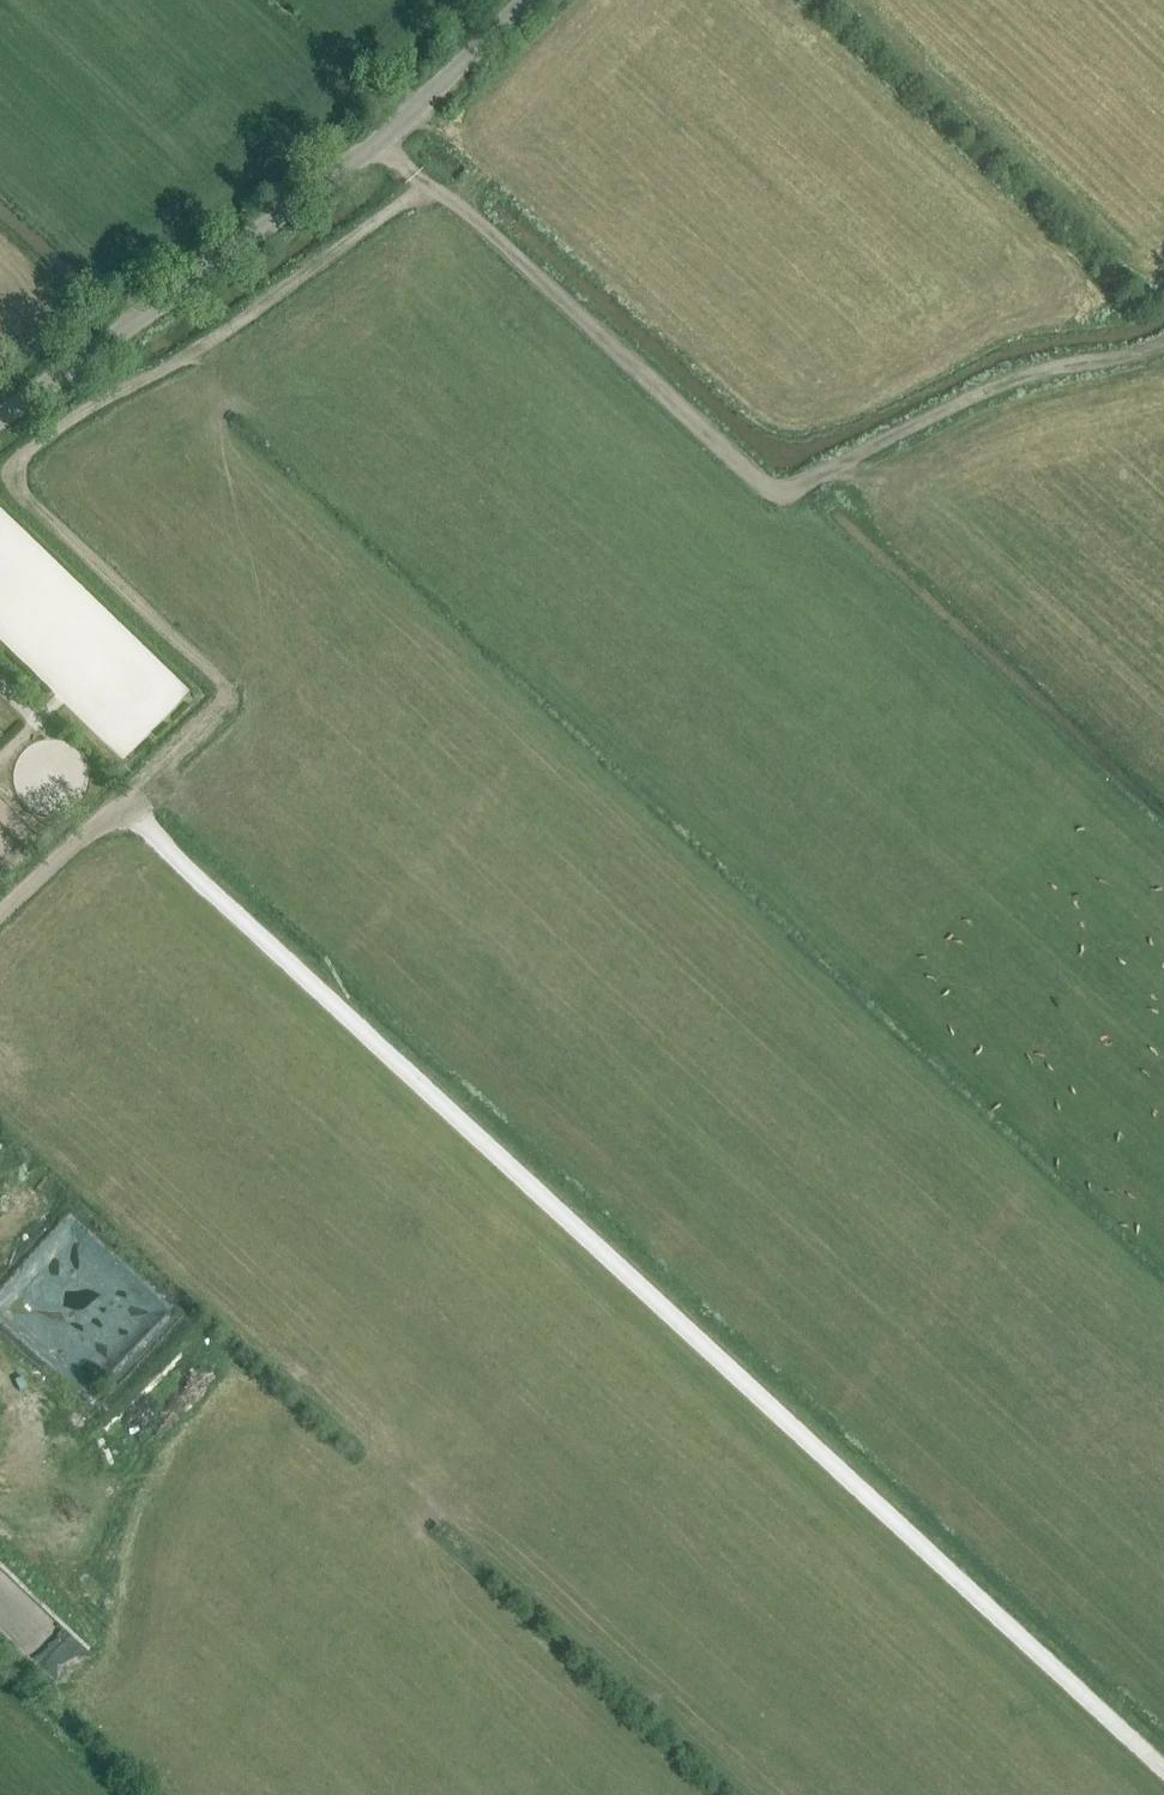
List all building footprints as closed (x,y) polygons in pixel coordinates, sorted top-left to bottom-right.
[(29,1324),(44,1302),(65,1331),(82,1319),(68,1339),(81,1358),(115,1381),(103,1364),(127,1347),(132,1340),(137,1336),(138,1334),(170,1312),(170,1310),(152,1284),(131,1299),(114,1288),(138,1270),(62,1219),(19,1282),(30,1298),(17,1307),(13,1300),(7,1309),(30,1325),(29,1324)]
